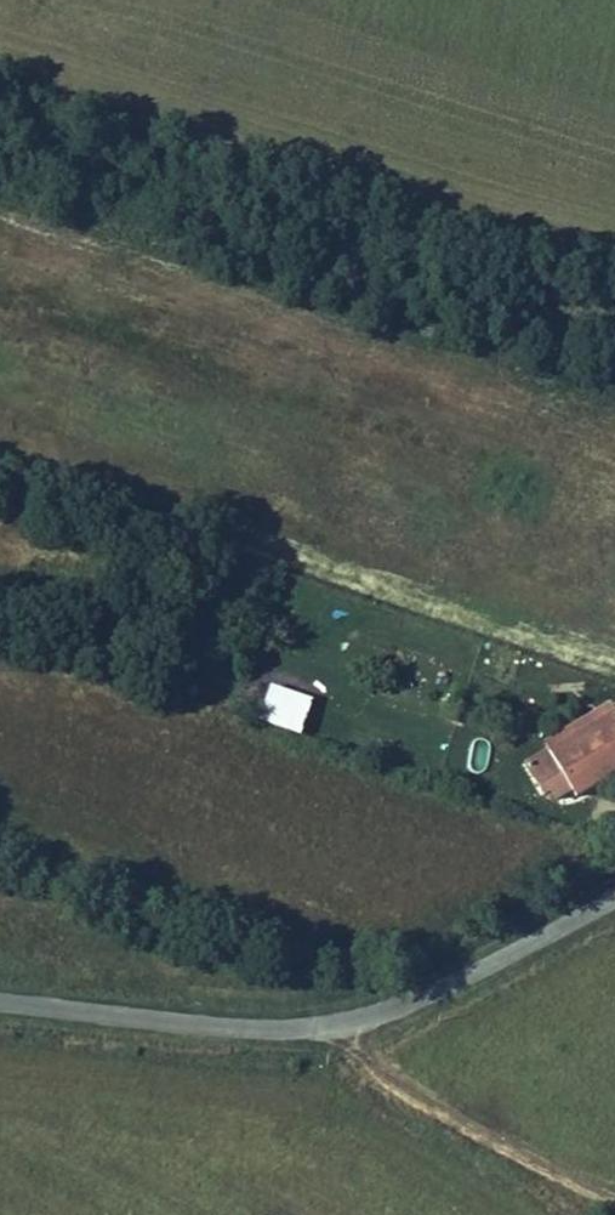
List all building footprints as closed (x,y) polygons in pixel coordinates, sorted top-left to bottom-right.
[(322,706),(282,692),(270,727),(310,741),(322,706)] [(553,749),(557,756),(614,721),(614,712),(553,749)] [(547,799),(557,793),(563,803),(579,793),(584,801),(614,782),(614,722),(531,771),(547,799)]
